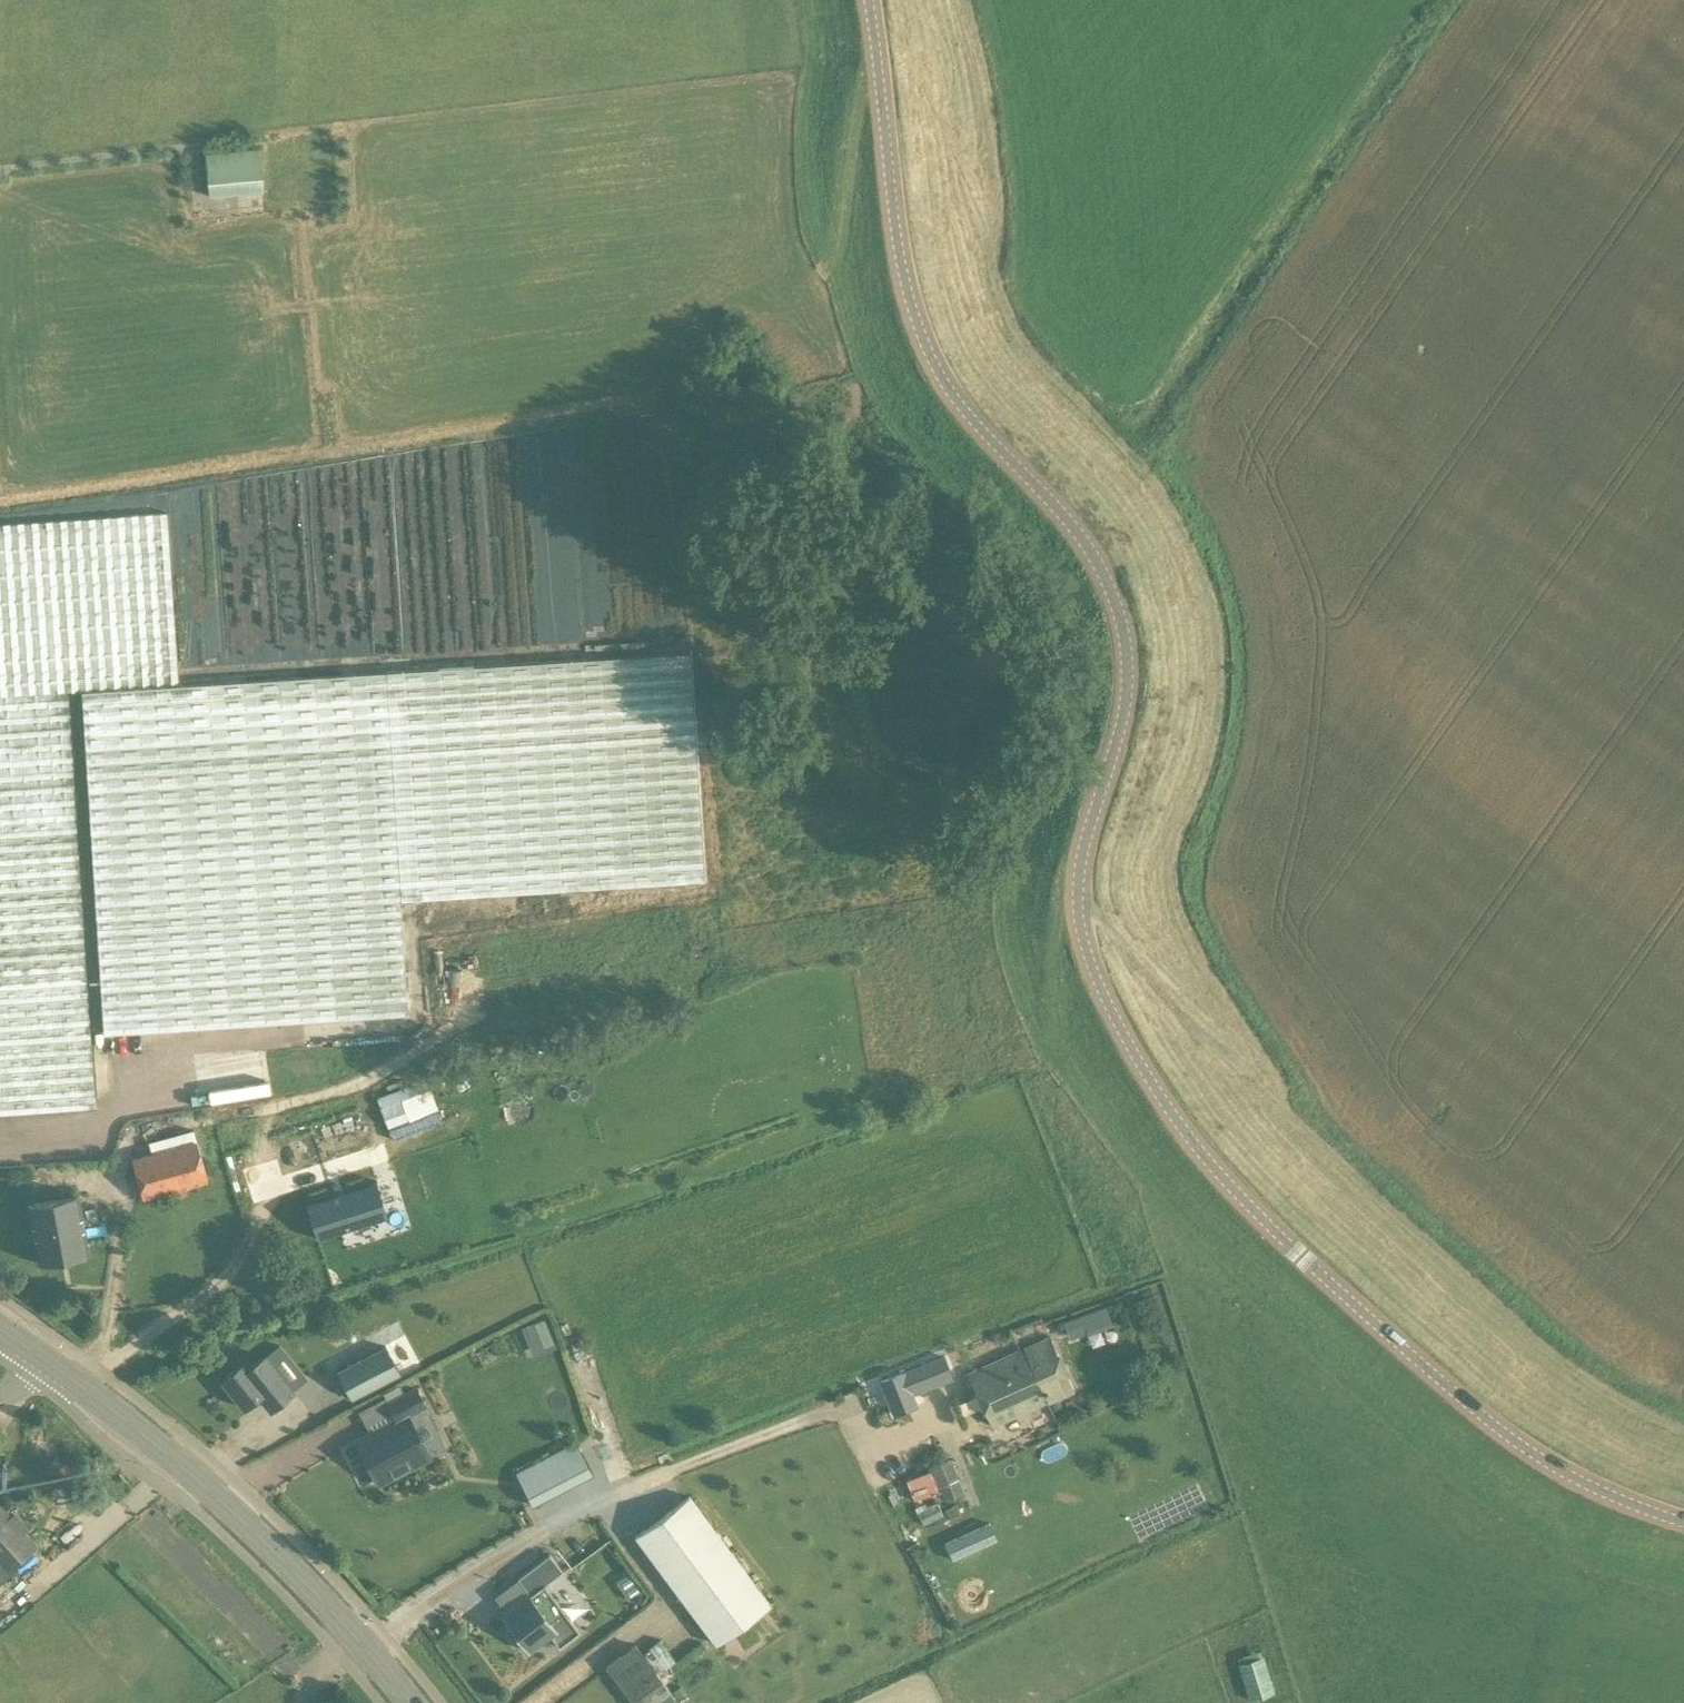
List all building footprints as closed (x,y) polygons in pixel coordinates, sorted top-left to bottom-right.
[(261,191),(258,149),(204,153),(207,195),(261,191)] [(91,1036),(68,693),(82,692),(104,1036),(407,1017),(401,903),(418,902),(704,884),(690,656),(180,687),(169,515),(0,524),(0,1117),(95,1111),(91,1036)] [(466,998),(465,952),(435,953),(436,998),(466,998)] [(207,1180),(196,1141),(131,1159),(142,1198),(207,1180)] [(376,1180),(306,1202),(306,1204),(308,1203),(319,1235),(316,1236),(317,1238),(387,1215),(387,1214),(385,1215),(374,1182),(377,1181),(376,1180)] [(27,1203),(38,1262),(86,1252),(75,1194),(27,1203)] [(1067,1337),(1110,1321),(1104,1303),(1061,1320),(1067,1337)] [(968,1373),(991,1426),(1073,1389),(1050,1337),(1010,1355),(968,1373)] [(399,1374),(384,1345),(337,1369),(352,1398),(399,1374)] [(901,1369),(908,1387),(950,1371),(942,1352),(901,1369)] [(262,1355),(247,1368),(243,1364),(222,1382),(245,1408),(260,1396),(271,1409),(293,1391),(262,1355)] [(428,1457),(427,1456),(444,1447),(423,1405),(414,1388),(386,1403),(394,1419),(354,1440),(376,1484),(428,1457)] [(575,1441),(515,1471),(532,1503),(591,1472),(575,1441)] [(927,1463),(936,1499),(961,1492),(951,1457),(927,1463)] [(770,1605),(690,1497),(636,1538),(716,1646),(770,1605)] [(34,1546),(0,1509),(0,1578),(34,1546)] [(558,1646),(579,1630),(543,1584),(561,1570),(549,1553),(517,1577),(529,1593),(501,1615),(508,1625),(504,1629),(515,1644),(520,1640),(527,1650),(549,1633),(558,1646)] [(655,1671),(672,1658),(656,1638),(640,1650),(655,1671)] [(661,1679),(634,1644),(606,1666),(633,1701),(661,1679)] [(1235,1661),(1245,1698),(1271,1690),(1260,1653),(1235,1661)]
